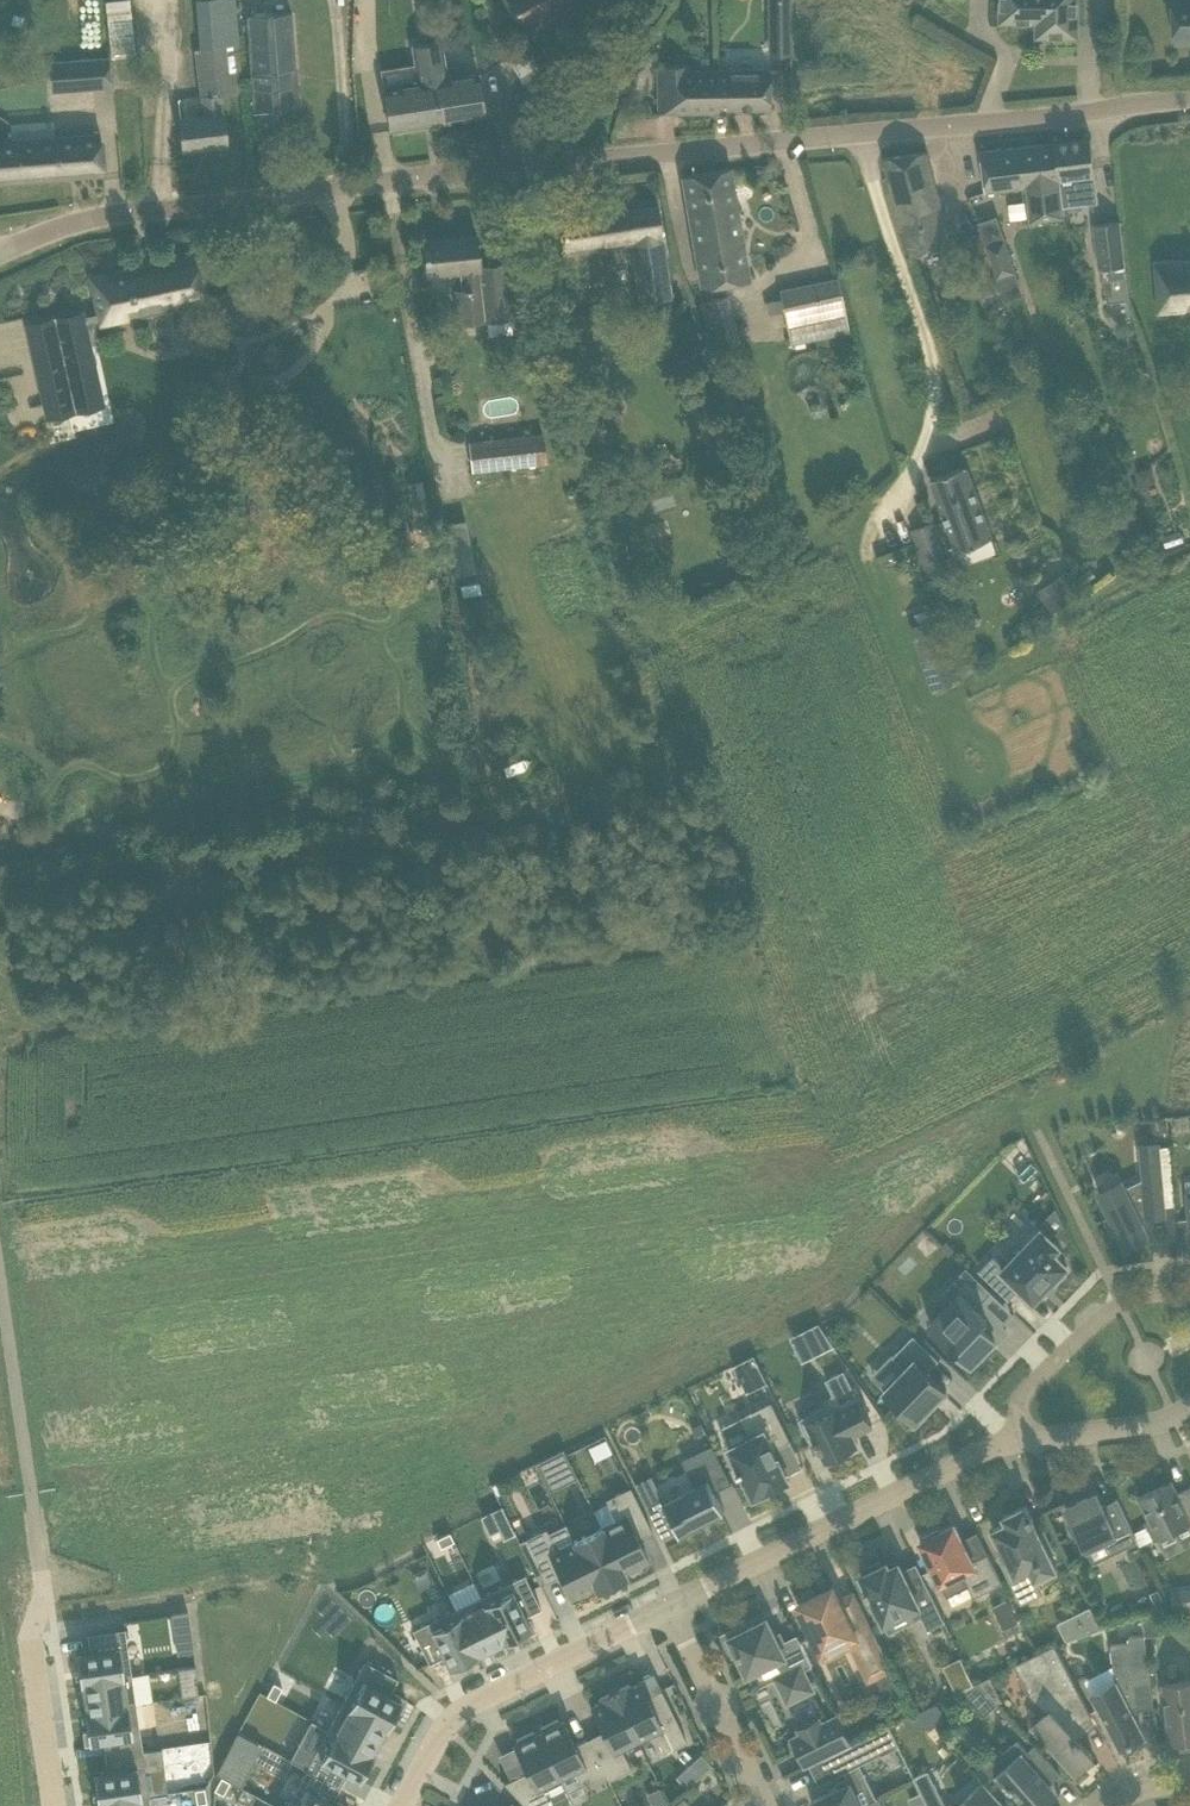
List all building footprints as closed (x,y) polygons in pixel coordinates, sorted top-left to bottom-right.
[(112,54),(136,53),(134,0),(109,0),(112,54)] [(526,28),(572,1),(571,0),(510,0),(526,28)] [(769,37),(792,37),(791,0),(768,0),(769,37)] [(1078,0),(1001,0),(1001,22),(1048,23),(1048,37),(1078,37),(1078,0)] [(1175,42),(1189,41),(1189,0),(1173,0),(1175,42)] [(292,12),(247,16),(254,111),(299,107),(292,12)] [(865,20),(857,96),(895,100),(898,76),(945,81),(949,45),(902,40),(903,24),(865,20)] [(427,42),(437,122),(486,115),(479,74),(448,79),(442,40),(427,42)] [(389,130),(437,122),(427,42),(412,45),(417,82),(383,87),(389,130)] [(180,119),(184,149),(227,143),(221,95),(242,92),(236,43),(196,49),(201,96),(200,96),(202,116),(180,119)] [(109,57),(67,60),(69,89),(111,86),(109,57)] [(658,113),(714,112),(713,70),(692,70),(692,64),(657,65),(658,113)] [(645,70),(632,66),(627,87),(639,90),(645,70)] [(713,70),(714,112),(770,111),(769,69),(713,70)] [(0,139),(0,183),(106,177),(104,154),(103,136),(51,139),(50,134),(18,137),(0,139)] [(1056,143),(1054,142),(1059,179),(1063,205),(1099,202),(1096,174),(1091,138),(1056,143)] [(1065,218),(1063,205),(1059,179),(1054,142),(980,151),(984,175),(987,194),(1027,188),(1031,222),(1065,218)] [(910,256),(933,250),(950,245),(927,152),(884,158),(910,256)] [(749,278),(730,168),(683,176),(702,286),(749,278)] [(656,197),(560,213),(567,253),(632,243),(635,258),(628,259),(634,291),(674,285),(668,246),(664,246),(656,197)] [(1130,299),(1121,221),(1096,224),(1100,265),(1104,264),(1108,302),(1130,299)] [(966,238),(977,271),(992,266),(981,232),(966,238)] [(454,290),(458,325),(512,319),(506,263),(480,266),(477,235),(423,241),(427,273),(459,269),(461,289),(454,290)] [(1005,237),(986,244),(997,276),(1016,270),(1005,237)] [(64,359),(36,365),(47,413),(74,407),(71,392),(98,386),(87,336),(84,323),(100,320),(101,321),(204,299),(199,278),(194,255),(91,278),(96,301),(99,311),(83,315),(82,313),(55,319),(64,359)] [(1161,314),(1187,312),(1187,309),(1189,309),(1189,263),(1158,265),(1161,314)] [(836,280),(782,293),(793,344),(825,336),(848,331),(836,280)] [(700,303),(713,350),(741,342),(728,295),(700,303)] [(542,434),(469,441),(472,470),(545,463),(542,434)] [(992,536),(966,464),(931,477),(958,548),(992,536)] [(743,481),(735,484),(742,509),(751,506),(743,481)] [(933,521),(912,529),(930,579),(951,571),(933,521)] [(1068,570),(1036,592),(1051,614),(1083,593),(1068,570)] [(1140,1145),(1143,1178),(1101,1198),(1110,1216),(1106,1219),(1113,1234),(1117,1232),(1126,1250),(1150,1238),(1141,1218),(1147,1215),(1147,1218),(1166,1216),(1165,1206),(1176,1204),(1169,1145),(1159,1147),(1159,1143),(1140,1145)] [(1055,1207),(1042,1221),(1056,1235),(1065,1226),(1055,1207)] [(1066,1273),(1063,1269),(1067,1265),(1053,1252),(1059,1247),(1042,1230),(1008,1265),(996,1254),(980,1270),(1009,1298),(1020,1286),(1034,1300),(1052,1281),(1055,1284),(1066,1273)] [(988,1318),(977,1307),(992,1292),(967,1267),(943,1291),(953,1301),(930,1325),(954,1348),(952,1350),(955,1353),(958,1351),(966,1359),(966,1360),(971,1365),(980,1356),(996,1339),(981,1325),(988,1318)] [(819,1322),(802,1330),(811,1350),(815,1348),(831,1340),(819,1322)] [(952,1385),(940,1374),(950,1364),(924,1338),(907,1355),(917,1364),(888,1394),(898,1403),(896,1406),(911,1420),(913,1418),(917,1421),(952,1385)] [(756,1360),(736,1370),(749,1397),(770,1387),(756,1360)] [(812,1436),(825,1462),(830,1459),(832,1463),(845,1456),(843,1452),(858,1445),(853,1435),(871,1425),(843,1370),(825,1379),(833,1394),(824,1399),(827,1405),(798,1419),(808,1439),(812,1436)] [(789,1479),(774,1449),(791,1441),(772,1401),(741,1416),(751,1437),(730,1447),(741,1468),(738,1470),(739,1473),(743,1471),(748,1482),(745,1483),(753,1499),(766,1493),(765,1490),(768,1489),(768,1490),(789,1479)] [(701,1424),(692,1428),(696,1436),(705,1432),(701,1424)] [(605,1440),(588,1448),(595,1461),(612,1453),(605,1440)] [(651,1476),(635,1483),(662,1537),(674,1531),(676,1535),(725,1511),(715,1491),(732,1482),(713,1444),(694,1453),(704,1474),(692,1480),(695,1486),(664,1502),(651,1476)] [(563,1449),(535,1463),(542,1478),(570,1464),(563,1449)] [(1177,1493),(1175,1488),(1167,1492),(1164,1485),(1139,1497),(1150,1520),(1147,1522),(1155,1540),(1189,1523),(1189,1487),(1177,1493)] [(630,1487),(605,1499),(616,1520),(601,1527),(624,1573),(625,1573),(648,1561),(637,1538),(652,1531),(630,1487)] [(1112,1553),(1138,1541),(1117,1498),(1103,1505),(1100,1499),(1091,1503),(1088,1497),(1067,1507),(1087,1550),(1106,1541),(1112,1553)] [(1032,1514),(1031,1514),(1026,1505),(1004,1516),(1007,1522),(993,1529),(1008,1560),(1004,1562),(1023,1600),(1043,1591),(1037,1579),(1058,1569),(1049,1552),(1054,1550),(1044,1531),(1040,1533),(1033,1519),(1034,1519),(1032,1514)] [(510,1524),(498,1530),(502,1537),(514,1531),(510,1524)] [(973,1559),(955,1524),(940,1531),(939,1529),(923,1537),(924,1539),(920,1540),(941,1583),(962,1572),(974,1596),(1003,1582),(988,1552),(973,1559)] [(624,1573),(601,1527),(573,1541),(596,1587),(595,1587),(597,1590),(626,1576),(625,1573),(624,1573)] [(596,1587),(573,1541),(556,1549),(546,1528),(524,1539),(545,1583),(560,1576),(572,1599),(595,1587),(596,1587)] [(449,1532),(436,1539),(440,1547),(453,1541),(449,1532)] [(923,1614),(929,1627),(945,1619),(918,1564),(904,1571),(899,1562),(890,1567),(888,1562),(882,1565),(880,1561),(866,1568),(869,1572),(862,1575),(868,1588),(866,1589),(869,1594),(871,1593),(877,1604),(872,1606),(879,1619),(883,1617),(886,1622),(911,1609),(915,1618),(923,1614)] [(524,1574),(480,1596),(503,1642),(521,1633),(523,1637),(535,1631),(529,1619),(527,1620),(525,1616),(541,1608),(524,1574)] [(803,1601),(799,1603),(817,1640),(833,1632),(838,1644),(849,1638),(870,1680),(892,1669),(854,1592),(840,1599),(833,1586),(817,1594),(814,1590),(801,1596),(803,1601)] [(1171,1590),(1174,1610),(1189,1608),(1189,1588),(1171,1590)] [(480,1596),(455,1608),(478,1655),(479,1654),(477,1651),(501,1639),(502,1642),(503,1642),(480,1596)] [(1101,1627),(1090,1606),(1080,1611),(1090,1631),(1101,1627)] [(455,1608),(412,1629),(429,1663),(444,1656),(450,1668),(478,1655),(455,1608)] [(188,1611),(171,1614),(177,1654),(194,1651),(188,1611)] [(746,1624),(723,1635),(732,1654),(737,1651),(738,1654),(748,1674),(751,1673),(773,1662),(779,1675),(775,1676),(788,1702),(809,1692),(814,1690),(805,1671),(813,1667),(798,1636),(785,1643),(780,1633),(776,1636),(767,1619),(748,1628),(746,1624)] [(89,1650),(76,1652),(80,1683),(131,1676),(125,1629),(87,1634),(89,1650)] [(1117,1680),(1092,1693),(1109,1726),(1120,1748),(1144,1735),(1131,1710),(1138,1706),(1139,1706),(1137,1685),(1151,1683),(1148,1660),(1145,1635),(1130,1637),(1131,1643),(1112,1645),(1117,1680)] [(1092,1717),(1055,1645),(1014,1665),(1015,1666),(1020,1663),(1033,1688),(1029,1692),(1048,1713),(1034,1726),(1076,1772),(1094,1756),(1078,1738),(1081,1735),(1076,1725),(1092,1717)] [(364,1660),(341,1703),(387,1728),(396,1709),(400,1711),(406,1700),(395,1694),(394,1696),(389,1693),(397,1678),(364,1660)] [(131,1676),(80,1683),(80,1684),(84,1683),(88,1710),(84,1710),(84,1711),(136,1704),(131,1676)] [(990,1677),(978,1682),(997,1704),(1002,1700),(990,1677)] [(1163,1682),(1168,1719),(1171,1743),(1180,1741),(1181,1749),(1189,1748),(1189,1679),(1163,1682)] [(997,1704),(978,1682),(961,1691),(984,1716),(997,1704)] [(275,1683),(268,1696),(276,1700),(283,1687),(275,1683)] [(629,1684),(614,1692),(638,1741),(654,1733),(663,1753),(687,1741),(661,1689),(646,1696),(640,1683),(630,1687),(629,1684)] [(195,1685),(180,1687),(182,1697),(196,1695),(195,1685)] [(638,1741),(614,1692),(598,1699),(600,1702),(591,1707),(603,1731),(589,1738),(609,1780),(631,1769),(621,1749),(638,1741)] [(341,1703),(328,1728),(373,1753),(374,1752),(371,1750),(383,1727),(386,1728),(387,1728),(341,1703)] [(937,1703),(920,1711),(934,1726),(947,1714),(937,1703)] [(87,1731),(83,1732),(85,1745),(98,1743),(98,1741),(103,1740),(105,1756),(142,1751),(136,1704),(84,1711),(87,1731)] [(920,1711),(903,1719),(906,1725),(932,1728),(934,1726),(920,1711)] [(609,1780),(589,1738),(575,1745),(563,1720),(559,1722),(557,1719),(540,1728),(542,1731),(538,1732),(561,1779),(561,1778),(575,1771),(582,1785),(605,1774),(608,1780),(609,1780)] [(796,1746),(806,1766),(810,1765),(852,1745),(842,1724),(796,1746)] [(328,1728),(306,1769),(339,1787),(347,1774),(359,1780),(373,1753),(328,1728)] [(538,1732),(534,1734),(533,1731),(516,1740),(517,1743),(513,1744),(527,1772),(504,1783),(526,1805),(558,1805),(570,1800),(572,1804),(573,1804),(561,1778),(561,1779),(538,1732)] [(237,1732),(219,1766),(219,1767),(239,1777),(258,1743),(237,1732)] [(881,1752),(873,1735),(852,1745),(810,1765),(819,1784),(847,1771),(846,1768),(881,1752)] [(1061,1774),(1036,1746),(1029,1752),(1018,1740),(1003,1752),(1011,1761),(993,1777),(1009,1795),(1013,1792),(1025,1805),(1046,1805),(1059,1794),(1050,1784),(1061,1774)] [(107,1771),(93,1773),(98,1803),(149,1796),(142,1751),(105,1756),(107,1771)] [(688,1785),(716,1762),(706,1751),(678,1774),(688,1785)] [(287,1805),(346,1805),(337,1801),(336,1803),(332,1801),(339,1787),(306,1769),(287,1805)] [(814,1805),(861,1805),(876,1799),(866,1776),(852,1783),(848,1776),(836,1782),(839,1787),(812,1801),(814,1805)] [(222,1777),(215,1790),(223,1795),(230,1781),(222,1777)] [(984,1782),(964,1800),(964,1805),(1006,1805),(984,1782)] [(928,1805),(946,1805),(935,1784),(921,1791),(928,1805)] [(205,1788),(195,1789),(197,1804),(207,1802),(205,1788)] [(98,1803),(98,1804),(102,1804),(102,1805),(150,1805),(149,1796),(98,1803)] [(876,1799),(861,1805),(884,1805),(879,1797),(876,1799)]
